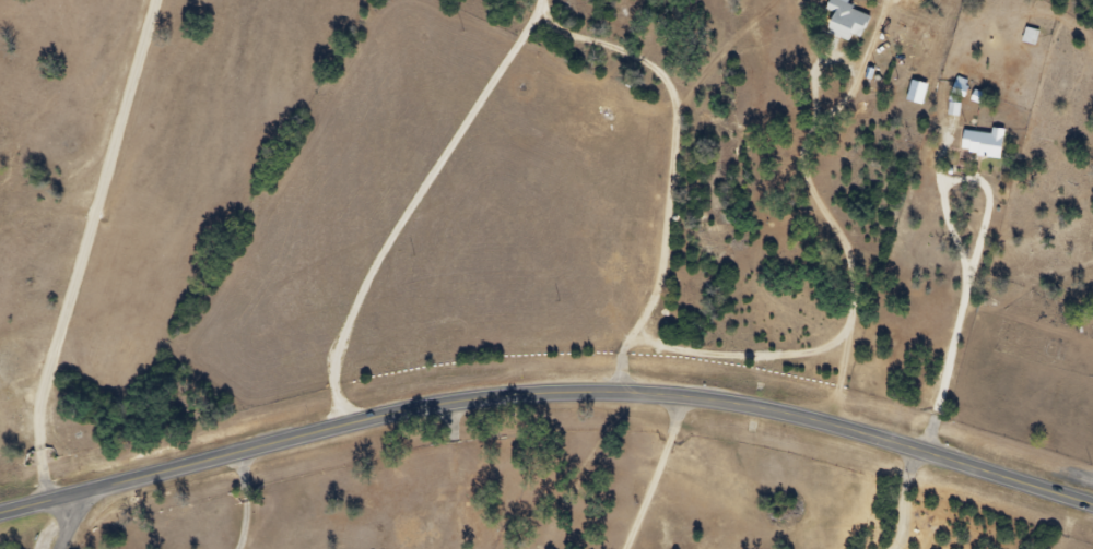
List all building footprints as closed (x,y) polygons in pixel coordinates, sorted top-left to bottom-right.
[(841,46),(844,39),(852,43),(863,19),(826,3),(812,33),(841,46)] [(1015,46),(1027,50),(1031,36),(1018,32),(1015,46)] [(956,134),(952,158),(993,163),(997,135),(984,133),(983,138),(956,134)]
